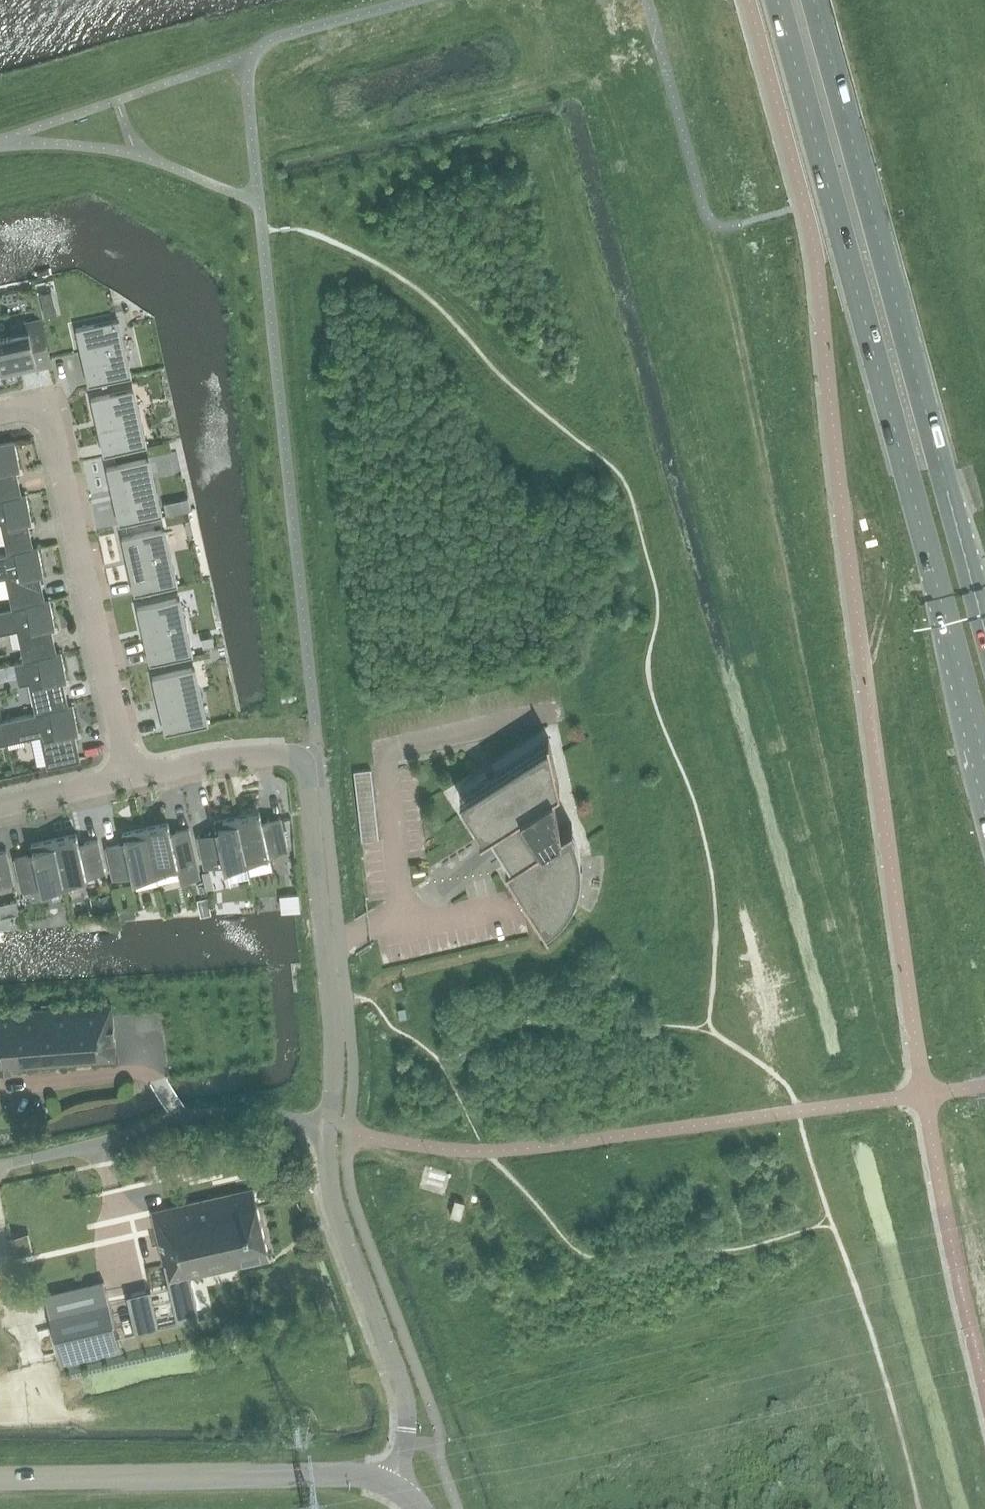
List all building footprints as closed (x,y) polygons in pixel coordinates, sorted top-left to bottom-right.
[(52,303),(42,305),(45,317),(57,314),(56,313),(55,313),(52,303)] [(41,320),(11,327),(12,334),(0,336),(0,365),(1,369),(25,364),(26,368),(51,363),(41,320)] [(117,322),(76,331),(81,355),(84,354),(91,388),(132,379),(124,343),(121,343),(117,322)] [(132,392),(91,401),(96,424),(99,423),(106,457),(147,448),(139,412),(137,412),(132,392)] [(21,495),(16,468),(19,467),(20,467),(15,447),(14,442),(0,445),(0,500),(21,495)] [(147,461),(106,470),(112,493),(114,493),(122,526),(162,517),(154,481),(152,481),(147,461)] [(7,554),(33,548),(27,521),(31,520),(32,520),(27,500),(26,494),(22,495),(21,495),(0,500),(0,523),(7,554)] [(187,499),(181,500),(183,511),(191,510),(188,498),(187,498),(187,499)] [(162,530),(122,539),(127,562),(129,562),(137,595),(178,586),(170,550),(167,551),(162,530)] [(5,577),(12,608),(45,600),(39,573),(43,573),(43,572),(39,553),(38,547),(33,548),(7,554),(0,555),(0,578),(5,577)] [(102,582),(122,578),(117,555),(97,559),(102,582)] [(178,599),(137,608),(142,631),(145,631),(152,665),(193,656),(185,619),(182,620),(178,599)] [(0,610),(0,633),(16,630),(23,660),(56,653),(51,626),(54,625),(55,625),(50,605),(49,600),(45,601),(45,600),(12,608),(0,610)] [(212,636),(202,638),(204,647),(214,645),(212,636)] [(23,660),(14,662),(14,663),(19,684),(28,682),(35,713),(68,706),(62,679),(66,678),(67,678),(62,658),(61,653),(57,653),(56,653),(23,660)] [(193,668),(152,677),(157,701),(160,700),(167,734),(208,725),(200,688),(197,689),(193,668)] [(2,720),(7,742),(40,735),(47,766),(47,767),(47,768),(80,760),(74,732),(78,731),(74,711),(73,705),(68,706),(35,713),(2,720)] [(491,831),(495,837),(498,843),(510,861),(505,865),(547,930),(548,929),(546,926),(550,924),(554,920),(558,917),(561,914),(564,910),(567,906),(569,904),(571,900),(572,897),(574,893),(576,893),(582,869),(580,868),(580,866),(580,860),(579,855),(579,853),(578,848),(576,843),(575,838),(572,833),(571,831),(569,826),(572,824),(571,823),(561,829),(552,791),(559,787),(548,737),(546,737),(547,741),(497,772),(494,773),(484,780),(485,780),(459,797),(483,834),(479,836),(480,837),(491,831)] [(366,838),(384,836),(373,765),(355,767),(366,838)] [(259,812),(237,817),(247,863),(270,858),(269,854),(287,849),(280,817),(262,821),(259,812)] [(224,868),(247,863),(237,817),(214,822),(216,831),(197,835),(204,868),(223,864),(224,868)] [(168,823),(145,828),(155,875),(178,870),(181,882),(200,877),(189,828),(170,832),(168,823)] [(133,880),(155,875),(145,828),(122,833),(124,843),(106,847),(113,879),(132,875),(133,880)] [(77,834),(54,840),(64,886),(87,881),(86,876),(104,872),(97,840),(79,844),(77,834)] [(41,891),(64,886),(54,840),(31,845),(33,854),(14,858),(22,890),(40,886),(41,891)] [(13,883),(6,851),(0,852),(0,886),(13,883)] [(300,893),(281,895),(283,911),(295,910),(301,910),(300,893)] [(207,899),(199,901),(202,915),(211,913),(207,899)] [(16,900),(4,903),(6,915),(19,912),(18,908),(16,900)] [(134,907),(120,910),(121,918),(136,916),(134,907)] [(115,1060),(111,1004),(0,1013),(0,1069),(115,1060)] [(419,1189),(445,1197),(451,1173),(425,1166),(419,1189)] [(253,1188),(152,1211),(163,1263),(177,1323),(199,1319),(190,1277),(269,1259),(253,1188)] [(460,1219),(465,1202),(454,1199),(450,1216),(460,1219)] [(104,1282),(45,1296),(60,1360),(119,1346),(104,1282)] [(150,1289),(126,1295),(135,1333),(159,1328),(150,1289)]
